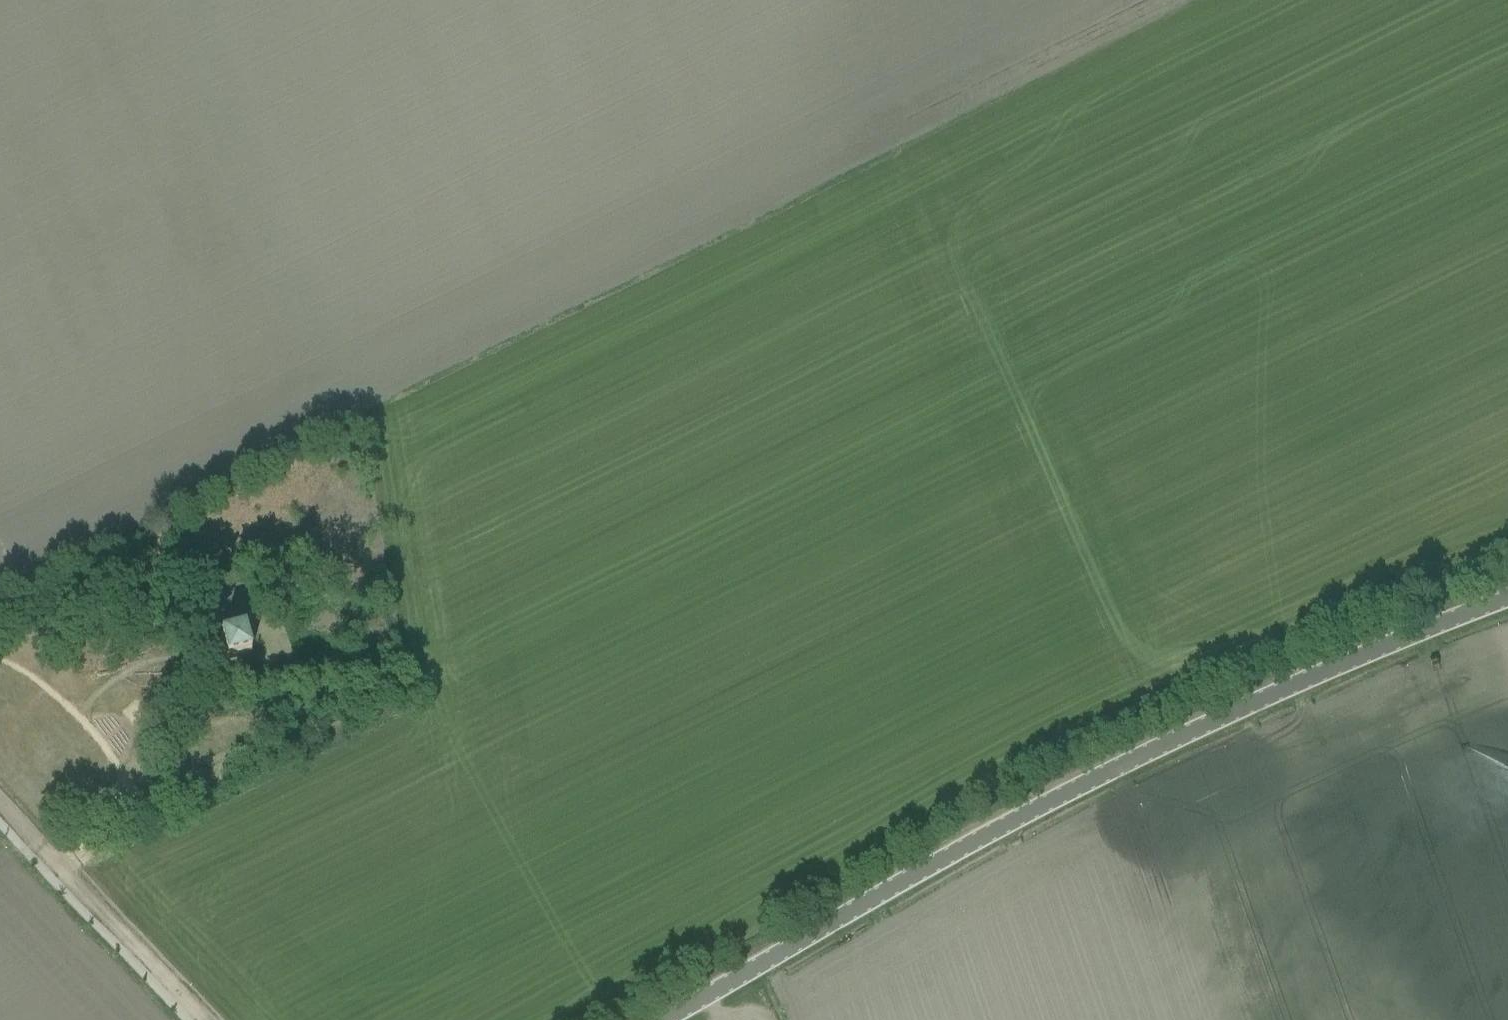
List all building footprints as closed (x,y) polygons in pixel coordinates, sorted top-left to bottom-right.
[(220,639),(225,661),(249,656),(243,633),(220,639)]
